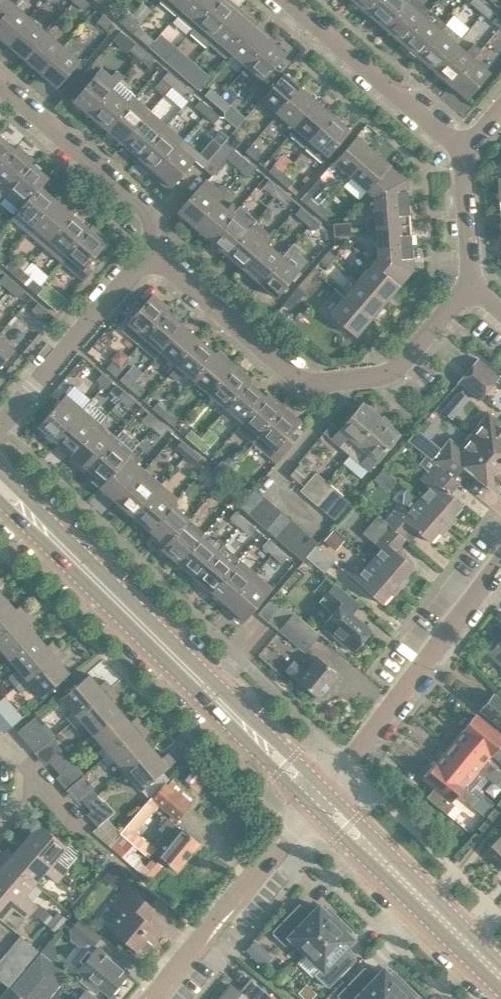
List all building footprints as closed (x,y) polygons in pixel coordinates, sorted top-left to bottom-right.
[(13,4),(9,0),(0,0),(0,19),(13,4)] [(88,3),(85,0),(74,0),(73,1),(82,9),(88,3)] [(112,3),(108,0),(95,0),(93,2),(105,11),(112,3)] [(188,0),(159,0),(176,15),(181,9),(188,0)] [(217,0),(188,0),(181,9),(197,23),(217,0)] [(229,5),(232,2),(230,0),(217,0),(197,23),(189,32),(205,46),(208,43),(236,11),(229,5)] [(368,13),(379,0),(353,0),(368,13)] [(368,13),(384,27),(407,1),(406,0),(379,0),(368,13)] [(384,27),(401,41),(429,9),(418,0),(407,0),(407,1),(384,27)] [(485,4),(481,0),(472,0),(470,2),(479,10),(485,4)] [(7,44),(30,18),(13,4),(0,19),(0,38),(7,44)] [(489,19),(495,12),(485,4),(479,10),(489,19)] [(230,51),(252,25),(246,19),(248,16),(239,7),(236,11),(208,43),(225,57),(230,51)] [(415,59),(418,56),(417,56),(445,23),(429,9),(401,41),(408,48),(405,51),(415,59)] [(497,14),(491,21),(500,29),(500,17),(497,14)] [(106,30),(112,23),(102,15),(96,21),(106,30)] [(7,44),(23,58),(46,32),(30,18),(7,44)] [(417,56),(418,56),(434,70),(456,43),(457,44),(462,38),(445,23),(417,56)] [(148,46),(155,39),(139,25),(132,33),(148,46)] [(252,25),(230,51),(246,65),(269,39),(252,25)] [(23,58),(40,72),(63,46),(46,32),(23,58)] [(158,55),(165,47),(155,39),(148,46),(158,55)] [(269,39),(246,65),(241,71),(253,82),(248,88),(258,96),(278,73),(273,68),(286,53),(269,39)] [(456,43),(434,70),(450,84),(473,57),(481,47),(474,42),(466,52),(457,44),(456,43)] [(138,58),(144,51),(135,43),(129,49),(138,58)] [(63,46),(40,72),(57,87),(80,61),(63,46)] [(148,66),(154,59),(144,51),(138,58),(148,66)] [(473,57),(450,84),(467,98),(490,72),(473,57)] [(181,75),(187,68),(177,60),(171,67),(181,75)] [(190,83),(197,76),(187,68),(181,75),(190,83)] [(171,86),(177,79),(167,71),(162,78),(171,86)] [(261,99),(278,113),(301,87),(283,72),(261,99)] [(95,74),(72,100),(89,115),(112,88),(118,81),(111,75),(105,82),(95,74)] [(181,94),(187,87),(177,79),(171,86),(181,94)] [(112,88),(89,115),(106,129),(133,96),(135,95),(118,81),(112,88)] [(278,113),(294,127),(317,101),(301,87),(278,113)] [(214,103),(220,96),(210,88),(204,95),(214,103)] [(106,129),(122,143),(150,111),(133,96),(106,129)] [(223,111),(229,104),(220,96),(214,103),(223,111)] [(204,114),(210,107),(200,99),(194,106),(204,114)] [(317,101),(294,127),(289,133),(305,147),(310,141),(333,115),(317,101)] [(214,122),(219,115),(210,107),(204,114),(214,122)] [(122,143),(138,157),(166,125),(150,111),(122,143)] [(333,115),(310,141),(305,147),(322,162),(350,130),(333,115)] [(155,171),(183,139),(166,125),(138,157),(145,163),(143,166),(153,175),(155,172),(155,171)] [(234,149),(242,140),(232,132),(224,140),(234,149)] [(351,176),(373,150),(356,135),(334,161),(351,176)] [(14,148),(0,136),(0,165),(14,148)] [(199,153),(183,139),(155,171),(155,172),(162,177),(159,180),(169,189),(195,159),(202,166),(209,158),(220,145),(212,138),(199,153)] [(212,174),(234,149),(224,140),(220,145),(209,158),(202,166),(212,174)] [(255,159),(261,153),(251,144),(246,151),(255,159)] [(14,148),(0,165),(0,192),(3,195),(31,162),(24,157),(27,154),(17,145),(14,148)] [(367,190),(390,164),(373,150),(351,176),(367,190)] [(19,209),(24,203),(25,203),(40,186),(41,187),(48,177),(31,162),(3,195),(19,209)] [(247,177),(256,167),(249,162),(241,171),(247,177)] [(278,179),(284,172),(275,164),(269,171),(278,179)] [(375,226),(410,223),(407,178),(390,164),(367,190),(373,195),(375,226)] [(288,187),(294,180),(284,172),(278,179),(288,187)] [(176,211),(194,226),(216,199),(217,200),(226,188),(222,184),(217,189),(207,179),(201,186),(199,184),(176,211)] [(274,195),(280,189),(269,179),(263,186),(274,195)] [(40,186),(25,203),(24,203),(19,209),(16,212),(17,212),(11,218),(28,232),(56,200),(41,187),(40,186)] [(286,205),(292,198),(280,189),(274,195),(286,205)] [(315,210),(321,204),(311,196),(305,202),(315,210)] [(28,232),(44,246),(72,214),(66,208),(68,205),(59,197),(56,200),(28,232)] [(216,199),(194,226),(210,240),(233,213),(238,208),(231,202),(226,207),(217,200),(216,199)] [(324,219),(330,212),(321,204),(315,210),(324,219)] [(305,222),(311,215),(301,207),(295,213),(305,222)] [(210,240),(226,254),(249,227),(233,213),(210,240)] [(44,246),(61,261),(89,228),(72,214),(44,246)] [(314,230),(320,223),(311,215),(305,222),(314,230)] [(254,221),(249,227),(226,254),(243,268),(265,241),(270,235),(254,221)] [(372,263),(399,286),(413,269),(410,223),(375,226),(377,257),(372,263)] [(61,261),(84,280),(92,270),(86,265),(106,243),(98,236),(101,233),(91,225),(89,228),(61,261)] [(243,268),(259,282),(282,256),(265,241),(243,268)] [(327,265),(335,256),(328,250),(320,260),(327,265)] [(282,256),(259,282),(276,297),(299,270),(282,256)] [(14,274),(20,267),(10,259),(5,266),(14,274)] [(358,279),(384,302),(399,286),(372,263),(358,279)] [(312,282),(321,272),(314,266),(306,276),(312,282)] [(24,282),(30,276),(20,267),(14,274),(24,282)] [(14,282),(4,274),(0,279),(0,282),(8,289),(14,282)] [(304,291),(312,282),(306,276),(297,285),(304,291)] [(37,293),(42,287),(33,278),(27,285),(37,293)] [(344,296),(370,319),(384,302),(358,279),(344,296)] [(47,281),(42,287),(37,293),(57,311),(68,299),(47,281)] [(18,297),(24,290),(14,282),(8,289),(18,297)] [(152,293),(127,322),(122,329),(139,343),(167,311),(160,305),(162,302),(152,293)] [(370,319),(344,296),(329,313),(356,336),(370,319)] [(42,318),(47,311),(38,302),(32,309),(42,318)] [(155,357),(160,351),(183,325),(167,311),(139,343),(155,357)] [(160,351),(177,365),(199,339),(183,325),(160,351)] [(14,349),(0,337),(0,366),(14,349)] [(183,371),(193,379),(216,353),(215,353),(199,339),(177,365),(170,374),(176,379),(183,371)] [(215,353),(216,353),(193,379),(210,393),(232,367),(225,361),(228,358),(218,349),(215,353)] [(489,387),(499,376),(477,358),(468,369),(489,387)] [(113,374),(119,367),(112,361),(106,368),(113,374)] [(210,393),(226,407),(249,381),(242,375),(244,372),(235,364),(232,367),(210,393)] [(479,399),(489,387),(468,369),(458,381),(479,399)] [(103,385),(109,378),(102,372),(96,379),(103,385)] [(130,388),(136,381),(125,372),(120,379),(130,388)] [(139,396),(145,390),(136,381),(130,388),(139,396)] [(265,395),(249,381),(226,407),(226,408),(220,415),(227,421),(233,413),(242,422),(265,395)] [(120,399),(126,393),(116,384),(110,391),(120,399)] [(265,395),(242,422),(237,428),(253,442),(281,409),(274,403),(277,400),(267,392),(265,395)] [(130,408),(135,401),(126,393),(120,399),(130,408)] [(66,394),(60,400),(37,426),(54,441),(83,408),(66,394)] [(460,409),(449,400),(441,409),(452,418),(460,409)] [(163,416),(168,410),(159,401),(153,408),(163,416)] [(331,422),(324,431),(350,454),(381,417),(363,401),(339,429),(331,422)] [(292,444),(286,438),(298,424),(291,417),(293,414),(284,406),(281,409),(253,442),(277,462),(292,444)] [(54,441),(71,455),(93,429),(99,422),(83,408),(54,441)] [(172,425),(178,418),(168,410),(163,416),(172,425)] [(488,412),(470,434),(482,444),(483,442),(500,457),(500,422),(488,412)] [(153,428),(159,421),(149,413),(143,419),(153,428)] [(399,433),(381,417),(350,454),(368,469),(376,460),(377,462),(387,451),(385,450),(387,447),(390,448),(395,442),(394,440),(399,433)] [(163,436),(169,429),(159,421),(153,428),(163,436)] [(85,472),(87,469),(110,443),(115,436),(99,422),(93,429),(71,455),(78,461),(75,464),(85,472)] [(195,444),(201,438),(191,429),(186,436),(195,444)] [(433,460),(453,476),(463,464),(497,491),(500,486),(500,457),(483,442),(482,444),(470,434),(459,447),(450,440),(443,448),(433,460)] [(90,477),(100,485),(103,482),(104,483),(122,461),(128,455),(132,450),(115,436),(110,443),(87,469),(93,474),(90,477)] [(205,453),(211,446),(201,438),(195,444),(205,453)] [(186,456),(191,449),(182,441),(176,447),(186,456)] [(195,464),(201,457),(191,449),(186,456),(195,464)] [(418,499),(449,525),(456,518),(452,515),(461,504),(449,493),(459,482),(453,477),(453,476),(433,460),(426,454),(418,463),(426,470),(419,478),(429,487),(418,499)] [(104,483),(103,482),(100,485),(99,487),(116,502),(144,469),(128,455),(122,461),(104,483)] [(226,475),(232,468),(222,460),(216,466),(226,475)] [(300,483),(310,472),(299,463),(289,474),(300,483)] [(220,481),(222,480),(226,475),(216,466),(211,473),(220,481)] [(116,502),(133,516),(160,484),(144,469),(116,502)] [(309,497),(325,479),(316,471),(300,489),(309,497)] [(309,497),(318,505),(334,487),(325,479),(309,497)] [(226,495),(232,488),(222,480),(220,481),(216,486),(226,495)] [(133,516),(149,530),(172,504),(177,498),(160,484),(133,516)] [(221,501),(226,495),(216,486),(211,493),(221,501)] [(248,513),(263,495),(254,487),(239,505),(248,513)] [(318,505),(327,513),(343,495),(334,487),(318,505)] [(405,538),(404,538),(407,541),(417,530),(429,541),(439,530),(442,533),(449,525),(418,499),(406,488),(403,491),(403,502),(401,505),(398,503),(383,520),(377,514),(377,515),(383,520),(386,523),(401,536),(401,535),(405,538)] [(248,513),(257,521),(272,503),(263,495),(248,513)] [(327,513),(336,521),(352,503),(343,495),(327,513)] [(266,529),(281,511),(272,503),(257,521),(266,529)] [(166,544),(184,523),(185,523),(189,519),(172,504),(149,530),(165,544),(166,544)] [(240,526),(245,519),(236,511),(230,518),(240,526)] [(290,518),(281,511),(266,529),(275,537),(290,518)] [(413,565),(395,549),(404,538),(405,538),(401,535),(401,536),(386,523),(383,520),(377,515),(362,532),(380,548),(370,560),(401,587),(407,579),(404,576),(413,565)] [(284,544),(299,526),(290,518),(275,537),(284,544)] [(165,544),(161,548),(178,563),(201,537),(204,533),(189,519),(185,523),(184,523),(166,544),(165,544)] [(249,534),(255,528),(245,519),(240,526),(249,534)] [(308,534),(299,526),(284,544),(293,552),(308,534)] [(217,551),(222,545),(224,543),(218,538),(214,542),(204,533),(201,537),(178,563),(185,569),(182,572),(192,580),(194,577),(217,551)] [(308,534),(293,552),(302,560),(317,542),(308,534)] [(272,554),(278,548),(268,539),(263,546),(272,554)] [(222,545),(217,551),(194,577),(192,580),(192,581),(195,578),(202,583),(199,586),(208,594),(233,565),(239,559),(222,545)] [(324,572),(333,561),(315,545),(305,556),(324,572)] [(282,563),(288,556),(278,548),(272,554),(282,563)] [(233,565),(208,594),(208,595),(211,592),(227,605),(255,573),(239,559),(233,565)] [(401,587),(370,560),(359,573),(350,564),(344,571),(381,603),(390,592),(394,595),(401,587)] [(231,614),(242,623),(272,587),(255,573),(227,605),(234,611),(231,614)] [(352,651),(370,629),(351,612),(359,603),(334,582),(319,600),(333,612),(321,624),(352,651)] [(283,603),(281,601),(273,594),(257,613),(267,621),(283,603)] [(10,604),(6,598),(0,603),(0,635),(27,611),(21,604),(15,609),(10,604)] [(293,611),(283,603),(267,621),(277,630),(293,611)] [(0,635),(0,648),(9,659),(37,635),(28,624),(34,619),(27,611),(0,635)] [(304,649),(317,633),(292,613),(279,628),(304,649)] [(15,685),(59,648),(52,640),(46,645),(37,635),(9,659),(18,670),(8,678),(15,685)] [(490,649),(500,659),(500,638),(490,649)] [(59,648),(15,685),(20,692),(30,683),(41,696),(69,672),(59,661),(65,655),(59,648)] [(317,655),(305,670),(293,660),(285,669),(318,697),(338,673),(317,655)] [(73,710),(66,716),(71,721),(111,687),(105,679),(99,685),(89,673),(61,697),(73,710)] [(93,734),(121,711),(112,700),(118,695),(111,687),(71,721),(76,727),(82,722),(93,734)] [(484,698),(481,701),(482,705),(480,708),(500,725),(500,699),(493,692),(487,698),(484,698)] [(0,698),(0,730),(3,733),(22,717),(4,695),(0,698)] [(121,711),(93,734),(109,753),(142,723),(136,716),(130,721),(121,711)] [(473,713),(461,729),(489,753),(500,762),(500,761),(500,751),(495,746),(500,738),(500,735),(473,713)] [(35,752),(55,735),(37,714),(17,731),(35,752)] [(142,723),(109,753),(124,771),(152,747),(143,736),(149,731),(142,723)] [(489,753),(461,729),(448,745),(476,769),(476,770),(482,775),(494,785),(500,775),(500,773),(484,760),(489,753)] [(464,785),(479,798),(481,795),(472,788),(482,775),(476,770),(476,769),(448,745),(435,761),(464,785)] [(124,771),(140,790),(141,789),(147,797),(168,778),(162,771),(174,761),(167,752),(161,758),(152,747),(124,771)] [(55,767),(66,758),(60,751),(49,761),(55,767)] [(60,774),(71,764),(66,758),(55,767),(60,774)] [(458,792),(473,805),(479,798),(464,785),(435,761),(422,777),(434,787),(427,797),(445,812),(453,802),(451,801),(458,792)] [(193,766),(182,779),(196,791),(207,777),(193,766)] [(190,803),(165,783),(152,798),(150,797),(121,831),(137,845),(150,855),(155,849),(137,833),(136,829),(157,804),(176,820),(190,803)] [(86,804),(97,794),(91,788),(80,797),(86,804)] [(86,804),(91,810),(103,801),(97,794),(86,804)] [(484,813),(491,803),(481,795),(479,798),(473,805),(484,813)] [(113,813),(103,801),(91,810),(87,814),(98,826),(113,813)] [(32,831),(22,841),(62,875),(68,869),(56,858),(67,846),(33,817),(25,825),(32,831)] [(174,838),(181,830),(167,818),(160,827),(174,838)] [(174,838),(159,856),(176,870),(199,842),(182,828),(181,830),(174,838)] [(137,845),(121,831),(119,833),(120,834),(109,847),(113,850),(145,876),(145,875),(156,863),(151,859),(146,864),(132,852),(137,845)] [(484,849),(500,866),(500,832),(484,849)] [(89,850),(93,844),(94,844),(85,836),(80,842),(89,850)] [(1,854),(34,883),(44,871),(56,882),(62,875),(22,841),(13,852),(7,846),(1,854)] [(31,911),(36,905),(24,894),(34,883),(1,854),(0,855),(0,867),(0,885),(31,911)] [(116,885),(126,873),(115,864),(105,876),(116,885)] [(0,885),(0,918),(2,920),(13,908),(25,918),(31,911),(0,885)] [(107,926),(142,953),(159,932),(144,919),(153,908),(125,885),(109,904),(119,912),(107,926)] [(305,953),(339,918),(327,906),(323,910),(319,905),(310,914),(299,903),(271,931),(284,943),(290,938),(305,953)] [(79,967),(78,968),(84,973),(79,980),(95,992),(100,986),(109,994),(127,972),(96,947),(95,948),(92,946),(100,935),(79,918),(70,929),(86,942),(71,960),(79,967)] [(351,930),(339,918),(305,953),(321,968),(315,974),(328,987),(356,958),(345,947),(353,939),(348,934),(351,930)] [(12,944),(30,960),(37,951),(19,935),(12,944)] [(259,962),(269,953),(256,938),(246,947),(259,962)] [(5,953),(23,969),(30,960),(12,944),(5,953)] [(55,988),(66,974),(39,952),(10,987),(25,998),(47,998),(55,988)] [(16,978),(23,969),(5,953),(0,959),(0,964),(16,978)] [(10,984),(16,978),(0,964),(0,980),(8,987),(10,984)] [(404,982),(392,970),(388,973),(383,969),(375,977),(364,966),(336,994),(341,998),(387,998),(404,982)] [(273,997),(249,977),(238,990),(230,984),(218,998),(271,998),(273,997)] [(387,998),(414,998),(413,997),(416,994),(404,982),(387,998)] [(9,987),(0,997),(0,998),(24,998),(9,987)]
